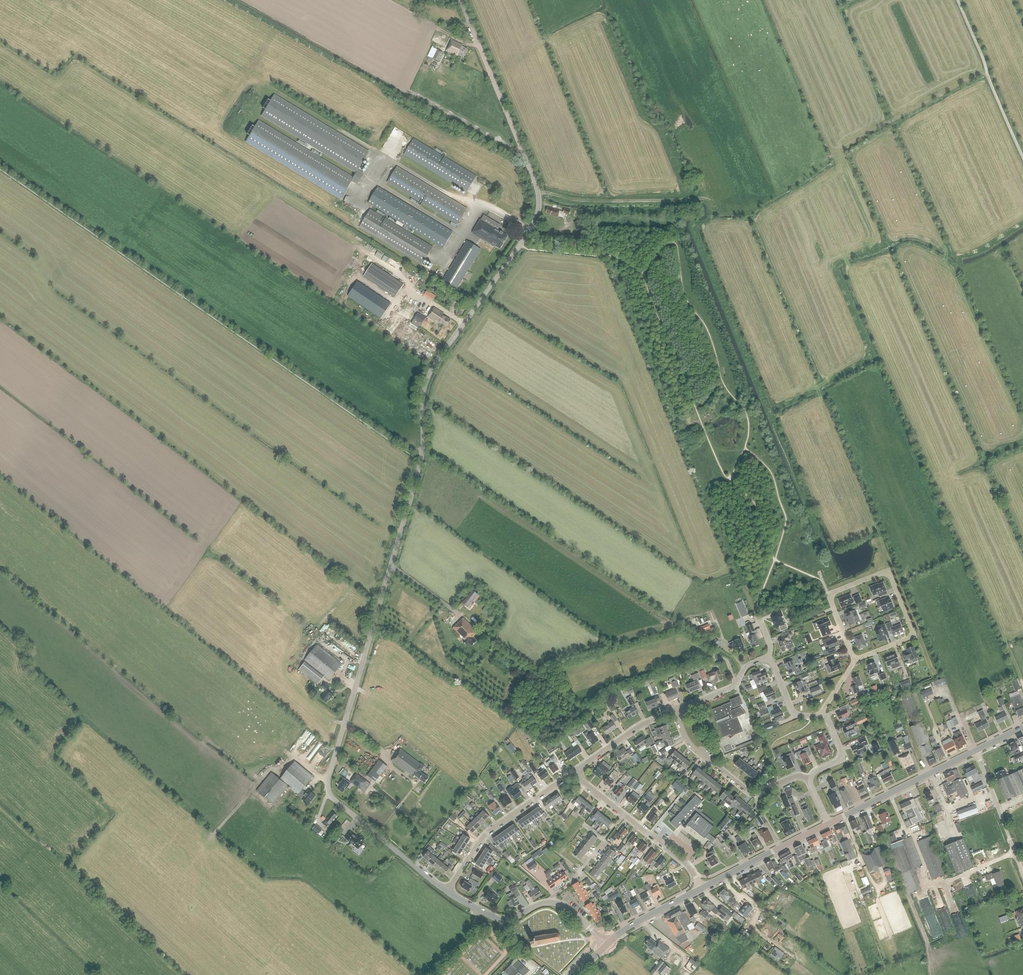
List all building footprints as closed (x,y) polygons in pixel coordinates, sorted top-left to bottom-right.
[(463,58),(468,49),(463,47),(463,45),(452,40),(446,51),(458,57),(459,55),(463,58)] [(437,49),(433,59),(429,57),(427,60),(432,63),(434,59),(439,61),(443,52),(437,49)] [(356,173),(353,178),(258,121),(246,142),(340,199),(351,181),(357,184),(363,173),(358,170),(369,152),(274,95),(261,116),(356,173)] [(477,176),(414,138),(404,155),(462,190),(460,192),(463,193),(464,191),(467,193),(477,176)] [(467,208),(397,166),(387,183),(452,222),(450,224),(455,227),(456,225),(457,225),(467,208)] [(378,187),(368,203),(443,248),(452,232),(378,187)] [(550,215),(558,217),(560,210),(548,207),(546,212),(551,214),(550,215)] [(433,247),(370,209),(367,214),(364,213),(360,220),(363,221),(359,227),(422,265),(433,247)] [(481,219),(472,233),(485,241),(486,240),(487,241),(487,242),(494,246),(494,245),(500,248),(507,236),(495,228),(498,224),(484,215),(481,219)] [(579,222),(572,224),(575,232),(581,230),(579,222)] [(441,283),(455,292),(481,249),(467,241),(441,283)] [(372,263),(363,277),(395,297),(404,284),(372,263)] [(358,280),(348,295),(381,317),(391,302),(358,280)] [(429,290),(425,295),(434,301),(438,295),(429,290)] [(404,301),(400,308),(412,316),(416,310),(404,301)] [(443,314),(434,307),(428,316),(437,323),(438,321),(446,326),(450,320),(443,315),(443,314)] [(400,309),(387,326),(394,332),(407,314),(400,309)] [(414,319),(424,326),(428,320),(425,318),(426,318),(418,313),(414,319)] [(884,591),(886,591),(883,583),(876,585),(869,587),(872,592),(874,595),(878,594),(879,597),(886,594),(884,591)] [(473,590),(463,603),(470,609),(481,595),(473,590)] [(746,619),(751,617),(742,594),(738,595),(742,607),(740,608),(743,616),(745,616),(746,619)] [(843,597),(843,598),(839,599),(842,607),(853,602),(855,601),(856,604),(862,602),(859,594),(853,597),(854,598),(851,599),(850,595),(846,597),(845,596),(845,597),(843,597)] [(884,612),(894,608),(890,599),(887,601),(886,598),(876,601),(879,608),(882,606),(884,612)] [(848,619),(860,615),(859,615),(857,610),(858,609),(857,606),(851,608),(852,611),(845,614),(846,617),(847,617),(848,619)] [(782,620),(780,617),(782,616),(780,610),(773,613),(774,616),(771,618),(773,622),(776,628),(778,627),(780,631),(787,628),(784,620),(782,620)] [(862,620),(860,615),(848,619),(849,622),(848,622),(850,625),(857,622),(858,625),(865,622),(864,619),(862,620)] [(469,643),(472,646),(477,642),(472,637),(478,632),(464,618),(453,628),(465,640),(463,642),(466,645),(469,643)] [(820,629),(823,636),(830,633),(828,626),(831,625),(828,618),(817,622),(820,629)] [(893,627),(891,622),(886,624),(889,632),(891,630),(893,636),(903,632),(900,624),(893,627)] [(708,624),(699,627),(701,633),(710,629),(708,624)] [(756,632),(755,631),(752,624),(747,626),(751,636),(748,637),(752,647),(759,644),(755,634),(756,634),(756,632)] [(879,641),(886,639),(885,635),(888,634),(884,624),(878,626),(880,629),(875,631),(879,641)] [(790,639),(788,635),(789,634),(790,636),(792,634),(791,630),(780,635),(782,637),(781,638),(782,641),(779,642),(781,647),(781,648),(782,652),(790,648),(787,640),(790,639)] [(859,649),(866,646),(862,635),(854,638),(859,649)] [(742,642),(740,638),(733,641),(733,642),(729,643),(731,649),(735,647),(737,653),(744,650),(741,642),(742,642)] [(826,650),(828,654),(836,651),(835,647),(839,645),(836,638),(829,641),(828,638),(822,640),(825,646),(827,645),(829,649),(826,650)] [(304,660),(305,661),(299,670),(317,685),(324,676),(329,680),(342,664),(317,644),(304,660)] [(911,660),(917,657),(913,646),(907,649),(908,652),(902,654),(904,660),(910,658),(911,660)] [(892,669),(899,666),(897,661),(898,661),(895,654),(883,658),(886,666),(890,664),(892,669)] [(787,668),(794,665),(800,663),(796,655),(789,658),(790,661),(785,663),(787,668)] [(829,664),(829,665),(832,672),(841,668),(838,661),(836,662),(834,657),(827,659),(829,664)] [(879,673),(878,672),(879,672),(878,669),(877,669),(875,662),(867,665),(869,673),(870,677),(875,675),(875,674),(879,673)] [(795,675),(798,674),(803,672),(801,666),(796,668),(794,665),(787,668),(788,671),(787,672),(789,675),(793,674),(795,675)] [(702,680),(707,678),(704,670),(702,666),(698,668),(699,672),(702,680)] [(716,682),(722,679),(718,670),(712,673),(713,673),(707,675),(709,681),(715,678),(716,682)] [(754,680),(755,684),(769,679),(766,672),(761,675),(760,671),(752,674),(755,680),(754,680)] [(690,693),(700,688),(697,680),(697,681),(696,679),(700,678),(698,673),(692,675),(694,680),(695,681),(687,685),(690,693)] [(669,679),(674,690),(665,693),(669,701),(679,697),(676,689),(675,687),(681,685),(679,680),(678,680),(676,676),(669,679)] [(858,686),(862,685),(859,676),(852,678),(855,686),(852,687),(854,694),(860,692),(858,686)] [(931,683),(933,689),(947,683),(944,678),(931,683)] [(1011,682),(1015,691),(1021,689),(1017,679),(1011,682)] [(803,686),(800,681),(793,684),(795,689),(803,686)] [(330,687),(325,683),(321,687),(326,691),(321,698),(326,702),(330,697),(331,698),(333,695),(327,690),(330,687)] [(760,694),(763,692),(765,696),(766,696),(773,693),(771,687),(767,689),(766,685),(758,689),(760,694)] [(803,686),(795,689),(797,694),(803,692),(804,693),(808,691),(805,685),(803,686)] [(819,686),(810,689),(813,698),(823,694),(819,686)] [(920,692),(923,698),(933,694),(931,688),(920,692)] [(909,692),(901,696),(913,724),(921,721),(909,692)] [(768,701),(768,702),(777,698),(774,693),(773,693),(766,696),(765,696),(762,697),(764,702),(765,702),(768,701)] [(845,695),(847,701),(854,699),(852,693),(845,695)] [(657,702),(660,700),(659,695),(652,698),(652,699),(646,702),(649,709),(658,705),(657,702)] [(1020,695),(1010,699),(1016,712),(1018,716),(1019,717),(1022,715),(1022,703),(1020,695)] [(634,707),(633,705),(636,703),(631,696),(627,698),(628,701),(631,706),(632,708),(625,712),(629,719),(639,713),(634,706),(634,707)] [(739,705),(743,704),(740,696),(730,700),(731,702),(712,710),(717,721),(716,721),(723,738),(730,735),(731,738),(730,738),(730,739),(736,735),(743,731),(737,717),(746,714),(741,706),(740,707),(739,707),(739,705)] [(843,710),(836,713),(839,720),(849,716),(847,711),(850,710),(847,704),(841,707),(843,710)] [(762,716),(763,715),(769,713),(769,712),(767,707),(761,710),(762,711),(760,711),(762,716)] [(769,712),(769,713),(771,718),(774,717),(782,714),(781,714),(779,708),(769,712)] [(978,731),(989,726),(986,719),(985,720),(984,718),(986,717),(983,710),(977,712),(982,721),(975,725),(978,731)] [(998,723),(1008,718),(1005,711),(1001,713),(1002,714),(995,717),(998,723)] [(774,717),(775,720),(773,721),(773,723),(776,722),(785,719),(782,713),(781,714),(782,714),(774,717)] [(616,728),(613,723),(614,722),(617,720),(613,714),(609,717),(612,722),(602,729),(606,735),(616,728)] [(948,728),(949,729),(958,724),(955,718),(952,719),(950,716),(948,717),(947,714),(943,716),(947,724),(943,725),(945,729),(948,728)] [(866,716),(861,718),(863,723),(867,721),(868,724),(870,723),(866,716)] [(594,727),(590,721),(586,724),(590,730),(594,727)] [(849,727),(843,730),(846,737),(852,734),(852,736),(856,734),(853,727),(856,726),(854,721),(847,724),(849,727)] [(897,731),(904,730),(904,721),(896,722),(897,731)] [(928,763),(935,760),(933,755),(933,754),(933,753),(932,751),(928,742),(928,737),(922,722),(910,727),(918,745),(923,757),(926,756),(926,757),(926,759),(928,763)] [(764,726),(766,732),(774,729),(771,723),(764,726)] [(668,732),(667,728),(668,728),(667,724),(665,725),(666,725),(659,728),(658,727),(655,729),(656,731),(659,730),(660,734),(661,735),(668,732)] [(593,744),(598,740),(593,732),(592,733),(590,730),(585,733),(587,736),(586,737),(588,740),(589,739),(593,744)] [(661,735),(660,734),(657,735),(658,738),(661,736),(663,740),(663,741),(671,738),(669,735),(671,734),(669,731),(668,732),(661,735)] [(962,746),(966,744),(960,731),(954,734),(956,739),(953,740),(958,749),(962,747),(962,746)] [(647,747),(654,743),(650,737),(645,740),(643,736),(639,739),(639,740),(634,743),(638,749),(645,745),(647,747)] [(936,747),(937,748),(934,749),(935,751),(938,759),(945,755),(941,748),(940,745),(937,746),(933,736),(929,738),(930,740),(929,741),(932,746),(935,745),(936,747)] [(663,741),(663,740),(660,741),(661,744),(664,742),(666,747),(673,744),(672,741),(673,740),(672,737),(671,738),(663,741)] [(868,744),(865,737),(858,741),(860,744),(854,747),(855,748),(852,749),(854,753),(856,752),(858,755),(866,751),(864,745),(868,744)] [(953,743),(952,742),(953,742),(951,739),(950,738),(943,742),(942,743),(943,746),(947,754),(951,753),(957,750),(953,743)] [(886,742),(887,746),(892,756),(894,755),(900,753),(893,739),(886,742)] [(827,741),(821,744),(817,745),(816,749),(819,756),(823,757),(831,754),(832,752),(827,741)] [(1020,754),(1019,752),(1016,753),(1015,750),(1018,748),(1015,741),(1014,742),(1014,741),(1012,742),(1012,743),(1011,743),(1010,743),(1009,744),(1008,745),(1011,752),(1012,752),(1013,755),(1014,754),(1015,757),(1014,757),(1017,762),(1020,761),(1022,759),(1022,752),(1020,754)] [(871,745),(874,751),(880,748),(877,742),(871,745)] [(569,760),(582,751),(577,745),(564,754),(569,760)] [(804,765),(811,762),(808,755),(811,754),(809,747),(803,750),(797,752),(796,755),(798,758),(800,759),(801,758),(804,765)] [(627,758),(633,754),(630,749),(627,752),(624,748),(620,751),(620,750),(618,752),(615,755),(620,761),(626,757),(627,758)] [(413,777),(415,775),(419,779),(425,783),(429,778),(420,771),(424,766),(421,763),(420,763),(401,749),(392,761),(413,777)] [(680,755),(677,753),(678,752),(676,750),(670,757),(669,756),(667,759),(669,761),(672,758),(675,760),(675,761),(680,755)] [(636,753),(632,756),(637,763),(641,760),(636,753)] [(794,758),(791,753),(786,755),(787,758),(783,760),(787,769),(794,766),(791,760),(794,758)] [(899,758),(904,769),(906,768),(908,773),(915,769),(913,764),(915,764),(910,753),(899,758)] [(675,761),(675,760),(672,763),(675,765),(677,762),(680,764),(681,765),(686,759),(685,759),(683,757),(683,756),(681,754),(680,755),(675,761)] [(554,773),(559,769),(555,764),(558,761),(554,756),(551,759),(552,761),(549,763),(550,766),(549,767),(554,773)] [(739,768),(744,762),(747,759),(745,757),(742,761),(739,758),(735,764),(739,768)] [(681,765),(680,764),(678,767),(680,769),(682,766),(686,769),(691,764),(688,761),(689,760),(686,758),(685,759),(686,759),(681,765)] [(379,760),(367,775),(375,782),(388,766),(379,760)] [(524,760),(522,762),(530,773),(532,772),(524,760)] [(302,799),(309,804),(315,795),(309,790),(306,793),(302,790),(313,776),(295,761),(280,779),(272,773),(256,791),(273,805),(288,786),(297,794),(297,795),(302,799)] [(747,764),(744,762),(739,768),(744,772),(749,766),(751,763),(749,761),(747,764)] [(890,770),(887,763),(887,762),(881,765),(884,771),(879,773),(884,783),(889,780),(889,781),(890,782),(892,781),(893,779),(893,778),(890,772),(889,773),(888,771),(890,770)] [(609,770),(601,763),(593,773),(600,779),(604,774),(605,775),(609,770)] [(530,767),(534,772),(533,773),(536,776),(538,775),(542,780),(549,775),(545,770),(540,773),(538,770),(537,770),(533,764),(530,767)] [(749,776),(754,769),(756,766),(754,765),(752,768),(749,766),(744,772),(749,776)] [(967,777),(977,772),(974,765),(968,768),(968,767),(963,770),(967,777)] [(533,777),(531,775),(530,776),(528,772),(528,773),(526,770),(524,772),(520,766),(518,767),(525,777),(532,786),(537,782),(533,777)] [(510,768),(517,777),(520,776),(513,767),(510,768)] [(698,777),(703,771),(698,768),(693,774),(690,777),(692,778),(695,775),(698,777)] [(756,772),(754,769),(749,776),(753,779),(758,773),(761,770),(759,769),(756,772)] [(995,774),(997,779),(996,779),(1005,800),(1013,796),(1014,797),(1022,793),(1022,769),(1008,775),(1007,773),(1006,774),(1004,770),(995,774)] [(961,799),(966,797),(969,795),(967,792),(969,792),(961,777),(958,770),(956,770),(952,771),(944,775),(948,781),(943,784),(948,796),(957,791),(961,799)] [(610,787),(614,782),(616,779),(614,778),(617,774),(613,771),(608,777),(604,782),(610,787)] [(703,781),(707,775),(703,771),(698,777),(695,780),(697,782),(700,779),(703,781)] [(364,793),(371,784),(357,773),(350,782),(364,793)] [(507,777),(511,783),(516,780),(512,774),(507,777)] [(698,787),(700,788),(702,786),(704,783),(707,785),(712,779),(707,775),(703,781),(700,784),(698,787)] [(522,780),(523,781),(520,783),(522,786),(523,785),(526,790),(532,786),(525,777),(523,778),(522,780)] [(871,791),(879,787),(875,777),(869,780),(871,784),(868,785),(871,791)] [(347,789),(351,784),(343,778),(339,783),(340,784),(337,788),(343,792),(346,788),(347,789)] [(633,778),(627,786),(631,789),(638,782),(633,778)] [(709,786),(712,788),(717,782),(712,779),(707,785),(705,788),(702,791),(704,793),(707,789),(709,786)] [(833,779),(827,781),(831,789),(836,786),(833,779)] [(502,791),(506,788),(501,780),(499,782),(499,783),(497,784),(502,791)] [(642,786),(638,782),(632,789),(637,793),(642,786)] [(717,782),(712,788),(709,792),(711,793),(714,790),(717,792),(722,786),(717,782)] [(860,796),(867,793),(864,785),(864,786),(862,782),(856,784),(858,787),(856,788),(860,796)] [(982,782),(974,786),(976,791),(984,787),(982,782)] [(506,790),(511,796),(512,795),(515,799),(522,795),(518,789),(520,788),(517,783),(512,787),(511,786),(506,790)] [(623,790),(626,787),(622,784),(620,787),(619,786),(613,793),(618,797),(624,790),(623,790)] [(846,803),(851,800),(845,788),(840,790),(846,803)] [(486,792),(487,794),(492,800),(495,798),(489,790),(486,792)] [(725,790),(719,797),(722,800),(719,803),(721,805),(730,794),(725,790)] [(643,798),(650,803),(653,799),(651,797),(653,795),(648,791),(643,798)] [(925,793),(926,796),(926,797),(928,801),(930,800),(932,804),(935,802),(931,791),(925,793)] [(638,800),(640,797),(634,792),(632,795),(631,794),(626,800),(633,805),(638,800)] [(836,792),(828,796),(831,802),(832,801),(835,808),(841,805),(839,802),(840,801),(836,792)] [(557,802),(562,799),(558,793),(553,797),(557,802)] [(730,794),(721,805),(723,806),(726,802),(730,806),(731,803),(738,795),(736,794),(733,797),(730,794)] [(738,795),(731,803),(735,806),(732,810),(734,811),(737,808),(742,801),(739,798),(740,797),(738,795)] [(781,797),(786,808),(790,806),(786,795),(781,797)] [(505,807),(511,802),(507,796),(500,800),(505,807)] [(572,803),(573,805),(574,803),(577,806),(583,799),(579,796),(575,801),(574,800),(572,803)] [(696,796),(688,805),(694,810),(696,807),(702,801),(696,796)] [(552,805),(557,802),(553,797),(548,800),(552,805)] [(664,800),(660,797),(654,804),(657,807),(660,803),(661,804),(664,800)] [(800,814),(792,797),(788,799),(795,816),(800,814)] [(919,824),(924,822),(923,819),(923,818),(913,798),(900,805),(903,811),(906,810),(910,819),(905,821),(907,826),(917,821),(919,824)] [(574,811),(575,812),(581,805),(584,808),(587,803),(583,799),(577,806),(576,807),(577,807),(574,811)] [(553,807),(552,805),(548,800),(543,804),(546,809),(549,807),(551,809),(553,807)] [(739,810),(737,814),(738,815),(747,805),(742,801),(737,808),(739,810)] [(494,814),(501,810),(497,805),(497,806),(494,802),(488,806),(494,814)] [(581,811),(579,814),(581,815),(583,813),(583,812),(585,809),(590,812),(593,808),(587,803),(584,808),(581,811)] [(644,814),(649,808),(645,804),(644,805),(642,804),(638,809),(644,814)] [(688,805),(682,811),(688,816),(694,810),(688,805)] [(747,805),(738,815),(740,817),(743,813),(746,816),(752,808),(747,805)] [(811,815),(812,814),(808,806),(802,810),(806,817),(809,822),(814,819),(811,815)] [(535,810),(539,816),(542,814),(545,818),(547,816),(544,812),(543,813),(539,807),(535,810)] [(683,822),(681,824),(685,828),(688,825),(704,838),(705,837),(712,842),(713,841),(715,839),(708,833),(714,827),(711,824),(713,822),(701,812),(703,811),(700,808),(699,810),(696,807),(694,810),(688,816),(683,822)] [(482,809),(480,811),(482,812),(479,815),(485,821),(489,816),(482,809)] [(654,814),(657,811),(655,809),(651,812),(653,813),(647,820),(652,824),(658,817),(654,814)] [(542,820),(539,816),(535,810),(530,814),(534,820),(537,817),(540,821),(542,820)] [(597,819),(601,814),(598,811),(594,816),(593,815),(590,818),(592,819),(595,816),(597,819)] [(682,811),(677,817),(683,822),(688,816),(682,811)] [(888,815),(886,811),(879,815),(881,818),(880,818),(884,826),(892,822),(888,814),(888,815)] [(333,812),(328,818),(329,818),(323,824),(327,827),(332,821),(337,816),(333,812)] [(480,825),(485,821),(479,815),(478,814),(476,815),(477,817),(475,819),(480,825)] [(535,825),(536,824),(534,820),(530,814),(524,817),(529,823),(532,821),(535,825)] [(602,823),(606,818),(601,814),(597,819),(595,822),(597,823),(599,820),(602,823)] [(756,817),(761,825),(767,822),(762,814),(756,817)] [(867,830),(867,831),(863,833),(868,843),(872,842),(869,836),(873,834),(871,828),(874,827),(868,815),(864,816),(863,816),(861,817),(861,818),(866,830),(867,830)] [(480,825),(475,819),(472,816),(470,818),(473,821),(471,823),(476,829),(480,825)] [(727,816),(717,828),(724,833),(733,821),(727,816)] [(531,827),(529,823),(524,817),(518,822),(522,828),(527,825),(529,829),(531,827)] [(677,817),(671,823),(677,828),(681,824),(683,822),(677,817)] [(606,818),(602,823),(597,828),(599,830),(604,824),(608,827),(612,822),(606,818)] [(786,837),(796,831),(793,826),(792,826),(789,819),(780,824),(782,827),(784,831),(783,831),(786,837)] [(856,831),(861,829),(860,826),(859,826),(856,819),(850,822),(853,829),(855,828),(856,831)] [(472,834),(476,829),(471,823),(469,821),(467,824),(469,826),(466,828),(472,834)] [(843,835),(849,832),(843,822),(834,827),(835,828),(837,833),(838,833),(841,837),(843,836),(843,835)] [(745,828),(748,833),(755,828),(752,823),(745,828)] [(514,824),(510,827),(514,834),(517,832),(520,835),(522,834),(519,830),(518,831),(514,824)] [(884,831),(881,824),(877,826),(880,833),(880,832),(882,835),(885,833),(884,831)] [(322,830),(316,825),(312,829),(321,836),(324,832),(322,830)] [(516,837),(514,834),(510,827),(504,831),(509,837),(512,835),(515,839),(516,837)] [(614,841),(616,838),(619,840),(622,836),(623,837),(628,831),(623,827),(618,834),(616,832),(611,838),(614,841)] [(739,828),(735,831),(738,836),(735,838),(740,845),(738,847),(743,857),(752,851),(747,844),(749,843),(744,834),(743,833),(743,834),(739,828)] [(768,830),(764,832),(763,829),(759,831),(761,836),(762,835),(766,843),(773,840),(768,830)] [(463,835),(461,839),(467,843),(470,838),(464,834),(465,834),(461,831),(459,833),(463,835)] [(504,831),(499,835),(504,841),(507,839),(509,842),(511,841),(509,837),(504,831)] [(828,839),(829,839),(830,841),(832,840),(833,843),(837,841),(835,836),(833,837),(830,831),(826,833),(828,839)] [(881,836),(905,895),(921,889),(919,883),(921,883),(915,868),(923,865),(911,836),(906,838),(905,836),(902,836),(903,838),(897,841),(895,835),(896,835),(894,831),(881,836)] [(351,832),(346,838),(358,848),(363,842),(362,842),(364,839),(360,835),(357,838),(351,832)] [(589,836),(587,838),(593,844),(597,838),(591,833),(590,832),(588,835),(589,836)] [(824,841),(822,842),(825,848),(829,846),(826,840),(828,839),(826,833),(821,835),(824,841)] [(755,849),(762,845),(758,838),(755,834),(752,835),(754,840),(751,842),(755,849)] [(493,839),(497,845),(502,842),(504,846),(506,845),(504,841),(499,835),(493,839)] [(638,839),(633,835),(626,844),(630,846),(632,844),(633,845),(636,842),(637,843),(638,842),(639,840),(638,839)] [(460,841),(458,844),(464,848),(467,843),(461,839),(457,836),(456,838),(460,841)] [(917,841),(932,879),(945,873),(931,836),(917,841)] [(585,841),(583,844),(589,849),(593,844),(587,838),(586,838),(583,840),(585,841)] [(717,838),(715,839),(713,841),(727,858),(731,855),(731,856),(732,855),(728,850),(730,848),(724,842),(722,844),(717,838)] [(822,844),(820,845),(819,844),(816,838),(808,842),(810,848),(808,849),(811,854),(818,851),(818,849),(820,848),(821,851),(824,850),(822,844)] [(963,838),(945,846),(956,873),(974,865),(963,838)] [(847,860),(856,856),(853,850),(852,851),(847,839),(840,843),(846,854),(845,855),(847,860)] [(464,848),(458,844),(454,841),(452,843),(456,846),(453,851),(460,855),(464,848)] [(642,853),(647,846),(642,842),(638,848),(636,847),(633,850),(638,854),(640,851),(642,853)] [(580,846),(578,849),(585,854),(589,849),(583,844),(581,843),(579,845),(580,846)] [(622,844),(618,849),(622,852),(626,847),(622,844)] [(801,844),(794,847),(801,860),(801,861),(803,860),(803,859),(804,859),(801,854),(805,853),(801,844)] [(426,860),(425,861),(428,862),(428,861),(434,856),(436,854),(434,852),(435,851),(429,846),(426,850),(428,851),(423,857),(426,860)] [(605,854),(611,859),(616,853),(610,848),(608,846),(607,848),(609,849),(605,854)] [(888,863),(883,852),(880,846),(874,848),(875,850),(862,855),(870,871),(874,869),(875,872),(879,871),(878,868),(888,863)] [(483,852),(490,856),(492,853),(496,855),(497,853),(493,850),(493,851),(486,847),(483,852)] [(585,854),(578,849),(577,848),(575,851),(576,851),(574,854),(581,860),(585,854)] [(715,857),(713,855),(715,854),(712,848),(706,851),(708,855),(709,855),(710,856),(707,858),(708,861),(706,862),(708,865),(710,864),(712,867),(718,863),(717,860),(715,857)] [(981,862),(999,854),(997,848),(978,856),(981,862)] [(652,850),(644,860),(649,864),(651,865),(654,860),(653,859),(657,854),(652,850)] [(792,866),(794,865),(790,858),(792,857),(789,850),(784,852),(792,866)] [(480,857),(487,861),(489,858),(493,860),(494,858),(490,856),(483,852),(480,857)] [(600,860),(607,865),(611,859),(605,854),(603,852),(602,854),(604,856),(600,860)] [(781,867),(785,873),(789,877),(791,875),(788,868),(792,866),(784,852),(779,855),(782,860),(779,862),(781,867)] [(622,855),(616,862),(619,865),(625,857),(622,855)] [(437,859),(434,856),(428,861),(431,864),(431,865),(433,867),(434,866),(433,866),(439,860),(440,860),(442,858),(439,856),(437,859)] [(438,871),(439,870),(438,870),(444,864),(445,865),(447,862),(451,857),(449,856),(442,863),(440,860),(439,860),(433,866),(434,866),(436,868),(436,869),(438,871)] [(490,864),(487,861),(480,857),(476,864),(482,868),(485,863),(489,866),(490,864)] [(632,857),(630,860),(632,862),(633,863),(631,864),(634,866),(635,865),(636,865),(640,860),(636,857),(634,859),(632,857)] [(805,859),(808,867),(812,865),(815,872),(817,872),(813,860),(811,861),(810,857),(805,859)] [(662,867),(666,861),(662,858),(658,864),(654,861),(649,868),(652,870),(654,866),(659,870),(662,867)] [(595,867),(602,871),(607,865),(600,860),(599,859),(599,860),(598,859),(597,860),(599,862),(595,867)] [(774,871),(780,869),(775,860),(772,862),(771,860),(765,863),(769,870),(772,868),(774,871)] [(537,865),(534,861),(527,867),(530,871),(537,865)] [(448,867),(445,865),(444,864),(438,870),(439,870),(442,873),(441,874),(443,876),(444,875),(449,869),(450,869),(452,866),(450,865),(448,867)] [(598,880),(601,877),(599,875),(602,871),(595,867),(593,865),(592,867),(594,868),(590,874),(598,880)] [(896,881),(892,867),(886,869),(891,883),(896,881)] [(628,875),(632,878),(633,876),(637,872),(633,869),(630,873),(628,875)] [(668,871),(667,869),(662,872),(663,873),(656,877),(657,879),(661,877),(661,878),(670,874),(668,871)] [(754,873),(760,883),(762,882),(760,879),(763,878),(759,870),(754,873)] [(994,878),(996,884),(995,885),(994,886),(995,890),(997,890),(1000,889),(1001,888),(1000,886),(1004,885),(1002,879),(1002,878),(1000,871),(992,874),(992,873),(985,876),(987,881),(994,878)] [(500,881),(503,878),(497,872),(494,875),(500,881)] [(560,872),(557,874),(562,881),(567,877),(564,872),(562,874),(560,872)] [(760,883),(754,873),(750,875),(750,874),(748,874),(753,883),(756,881),(757,885),(760,883)] [(556,877),(552,879),(556,885),(562,881),(557,874),(555,876),(556,877)] [(753,883),(748,874),(747,875),(748,876),(744,878),(749,889),(751,888),(750,885),(753,883)] [(779,884),(781,882),(775,875),(772,877),(779,884)] [(668,888),(676,884),(673,878),(669,881),(666,876),(663,878),(668,888)] [(469,891),(472,886),(476,888),(479,883),(470,878),(468,883),(465,881),(461,887),(469,891)] [(556,885),(552,879),(552,878),(548,880),(550,882),(547,884),(551,889),(556,885)] [(749,889),(744,878),(739,881),(742,888),(745,887),(747,890),(749,889)] [(576,891),(582,887),(583,886),(581,883),(579,884),(578,882),(572,885),(576,891)] [(516,887),(517,887),(516,884),(509,887),(512,892),(507,895),(510,901),(511,900),(515,906),(520,904),(513,891),(517,889),(516,887)] [(615,888),(613,885),(604,892),(607,895),(615,888)] [(656,885),(653,887),(654,889),(651,891),(654,897),(660,893),(656,885)] [(584,890),(582,887),(576,891),(580,897),(587,892),(585,889),(584,890)] [(493,904),(498,898),(492,892),(493,891),(489,888),(484,893),(486,895),(484,897),(488,900),(488,899),(493,904)] [(533,901),(542,894),(537,888),(529,894),(533,901)] [(727,901),(733,909),(734,908),(736,911),(740,907),(725,888),(718,894),(725,902),(727,901)] [(608,896),(611,900),(619,895),(617,891),(608,896)] [(589,895),(587,892),(580,897),(583,902),(588,899),(587,896),(589,895)] [(643,903),(644,902),(645,903),(646,902),(646,901),(650,899),(647,892),(640,896),(643,903)] [(633,908),(639,905),(636,899),(631,901),(629,897),(625,899),(627,904),(629,902),(633,908)] [(707,899),(701,904),(708,911),(709,912),(712,910),(724,920),(726,918),(728,920),(732,915),(721,906),(718,910),(707,899)] [(622,900),(616,904),(620,911),(620,910),(622,914),(627,911),(625,907),(626,907),(622,900)] [(589,911),(595,908),(596,907),(594,903),(592,904),(591,902),(586,906),(589,911)] [(690,902),(685,905),(691,915),(697,912),(693,906),(692,906),(690,902)] [(746,903),(739,912),(746,917),(753,908),(746,903)] [(958,906),(950,908),(954,921),(961,919),(958,906)] [(597,911),(595,908),(589,911),(593,917),(600,913),(598,910),(597,911)] [(664,916),(675,936),(677,940),(681,943),(688,940),(684,933),(689,930),(686,925),(690,923),(685,914),(685,913),(684,911),(682,912),(680,908),(664,916)] [(1017,916),(1016,916),(1015,912),(1011,913),(1013,918),(1014,917),(1015,919),(1018,918),(1019,922),(1020,926),(1022,925),(1022,908),(1015,911),(1017,916)] [(712,917),(703,910),(700,914),(708,921),(712,917)] [(600,913),(593,917),(596,922),(601,919),(600,917),(602,916),(600,913)] [(698,922),(695,927),(700,931),(701,932),(705,927),(704,926),(698,922)] [(750,935),(742,928),(738,933),(746,940),(750,935)] [(780,943),(786,936),(781,932),(775,939),(780,943)] [(560,939),(561,938),(560,935),(558,934),(556,933),(547,935),(547,934),(535,936),(535,937),(531,938),(532,943),(533,946),(557,941),(558,941),(560,939)] [(661,958),(669,948),(659,940),(656,944),(650,938),(645,945),(648,947),(651,950),(649,952),(651,954),(653,952),(661,958)] [(778,955),(781,957),(784,953),(775,947),(770,954),(776,959),(778,955)] [(520,972),(524,967),(518,960),(513,965),(513,964),(505,972),(502,974),(523,974),(520,972)] [(670,969),(664,965),(665,964),(660,960),(650,973),(653,974),(656,974),(658,972),(663,974),(666,974),(670,969)]
